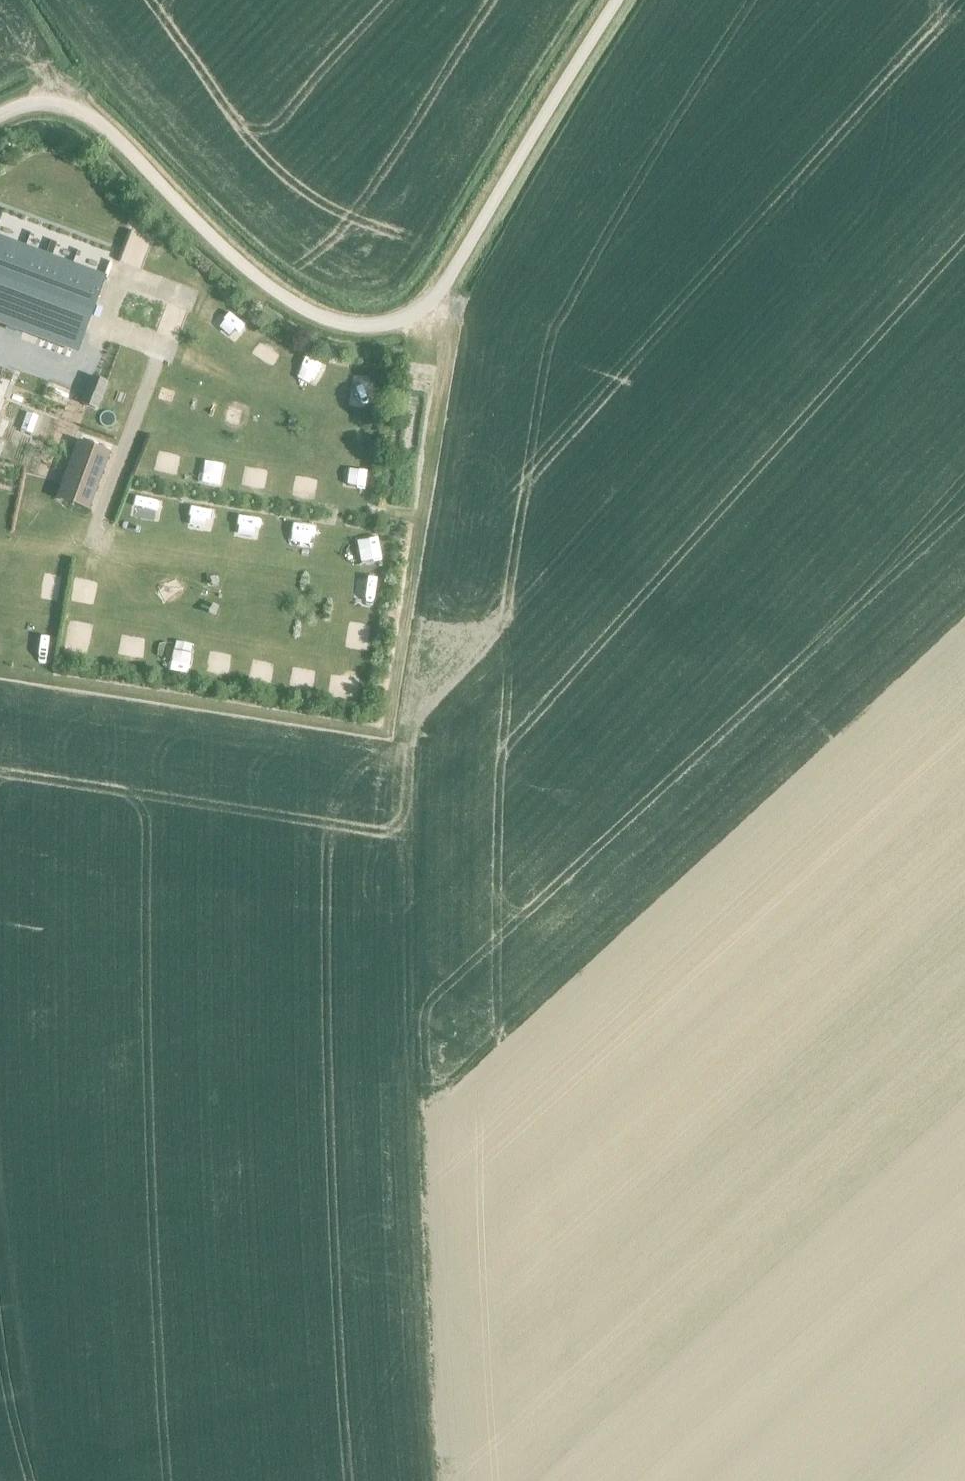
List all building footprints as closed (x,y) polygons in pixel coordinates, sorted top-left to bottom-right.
[(104,277),(0,238),(0,323),(77,351),(104,277)] [(92,377),(82,404),(98,410),(108,383),(92,377)] [(87,510),(109,452),(78,440),(56,498),(87,510)] [(219,475),(207,474),(206,485),(232,487),(233,466),(220,465),(219,475)] [(80,633),(70,637),(78,658),(89,654),(80,633)] [(363,642),(362,660),(373,661),(375,643),(363,642)]
